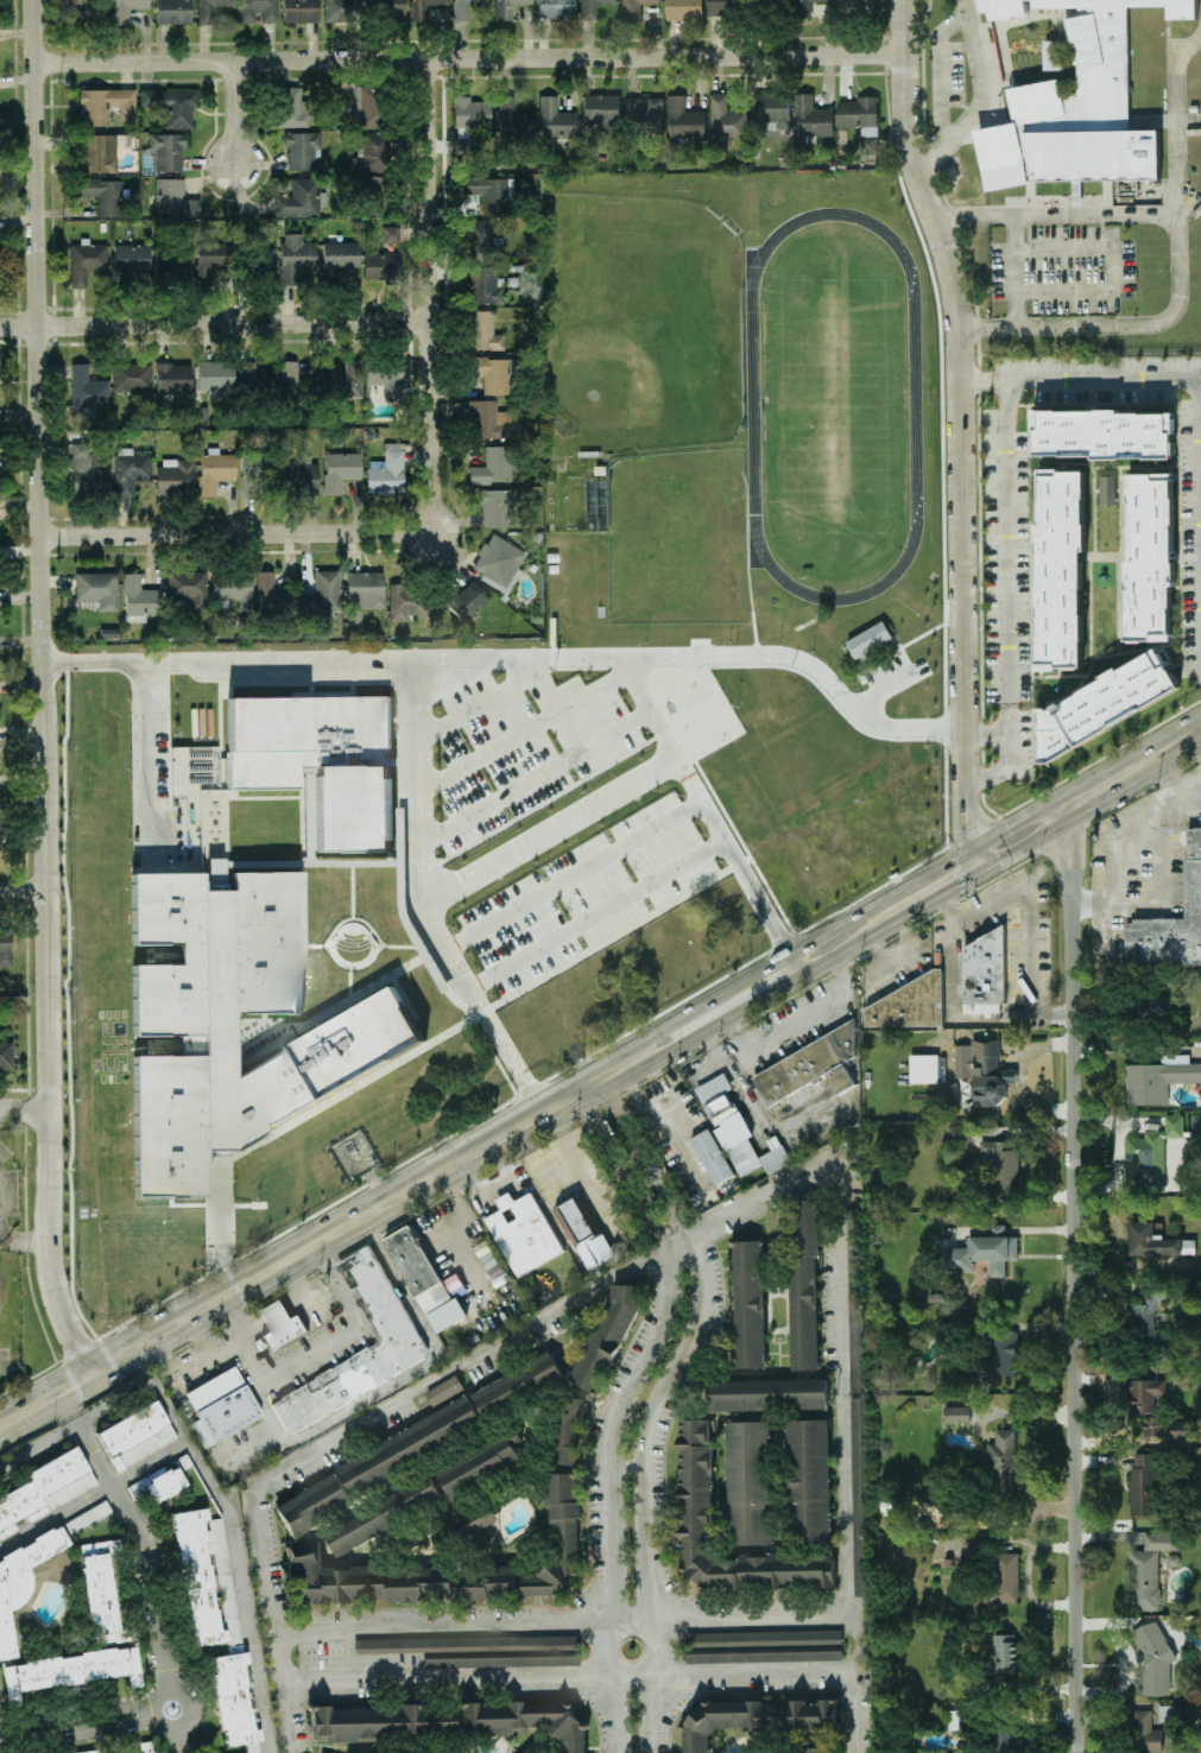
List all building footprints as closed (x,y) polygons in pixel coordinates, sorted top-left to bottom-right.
[(67,22),(87,21),(86,0),(66,0),(67,22)] [(113,24),(131,24),(130,8),(150,7),(150,0),(113,0),(113,24)] [(156,23),(193,23),(192,0),(156,0),(156,23)] [(215,24),(215,6),(235,6),(235,0),(198,0),(197,23),(215,24)] [(278,0),(239,0),(239,22),(258,22),(278,22),(278,0)] [(283,22),(317,22),(317,0),(283,0),(283,22)] [(325,21),(361,20),(361,0),(324,0),(325,21)] [(405,0),(378,0),(378,19),(406,18),(405,0)] [(411,21),(427,22),(427,4),(447,4),(447,0),(411,0),(411,21)] [(454,20),(470,20),(469,4),(489,3),(489,0),(453,0),(454,20)] [(513,19),(513,4),(532,4),(532,0),(496,0),(496,20),(513,19)] [(574,19),(575,0),(538,0),(537,18),(574,19)] [(617,0),(580,0),(581,20),(598,20),(597,2),(617,1),(617,0)] [(641,18),(640,3),(660,2),(660,0),(623,0),(624,19),(641,18)] [(703,0),(666,0),(666,19),(703,19),(703,0)] [(734,14),(734,0),(708,0),(708,15),(734,14)] [(795,16),(810,16),(810,0),(830,0),(795,0),(795,16)] [(836,10),(873,11),(873,0),(836,0),(836,10)] [(982,21),(979,0),(1199,0),(1200,18),(1164,19),(1164,6),(1129,6),(1130,132),(1161,132),(1161,177),(1032,179),(1031,172),(1026,173),(1028,182),(986,190),(975,129),(1016,122),(1009,86),(1062,76),(1064,90),(1081,90),(1081,63),(1074,64),(1066,15),(1080,13),(1080,6),(1028,7),(1029,13),(982,21)] [(1043,69),(1061,69),(1062,45),(1052,45),(1052,40),(1043,40),(1043,69)] [(378,126),(377,85),(352,86),(354,127),(378,126)] [(306,86),(277,87),(278,127),(307,126),(306,86)] [(192,128),(192,107),(197,107),(197,91),(140,90),(139,107),(167,107),(166,128),(192,128)] [(727,93),(711,92),(709,135),(746,136),(746,110),(726,110),(727,93)] [(790,92),(753,93),(753,120),(776,120),(776,128),(790,128),(790,92)] [(833,134),(832,108),(813,109),(813,92),(795,92),(796,135),(833,134)] [(583,122),(601,123),(601,130),(619,130),(620,94),(583,94),(583,122)] [(685,94),(668,94),(669,136),(705,135),(705,109),(685,110),(685,94)] [(454,127),(490,126),(489,101),(470,101),(470,96),(453,96),(454,127)] [(534,113),(515,113),(515,96),(498,96),(499,137),(535,137),(534,113)] [(541,137),(578,137),(577,111),(557,111),(557,96),(541,96),(541,137)] [(663,96),(644,96),(644,97),(625,97),(624,120),(644,120),(644,132),(663,132),(663,96)] [(861,126),(861,152),(878,152),(877,97),(837,98),(838,127),(861,126)] [(455,128),(456,153),(469,153),(468,127),(455,128)] [(286,169),(315,169),(314,157),(321,157),(321,132),(286,132),(286,169)] [(352,172),(389,171),(387,132),(363,132),(364,156),(351,156),(352,172)] [(184,171),(184,133),(148,133),(148,151),(155,151),(154,171),(184,171)] [(117,171),(116,146),(126,146),(126,134),(81,135),(82,172),(117,171)] [(378,191),(380,178),(361,175),(359,188),(378,191)] [(466,194),(481,193),(482,214),(508,214),(507,176),(466,176),(466,194)] [(320,215),(318,177),(291,178),(291,197),(276,197),(277,216),(320,215)] [(184,178),(156,178),(155,216),(200,217),(200,198),(184,198),(184,178)] [(97,216),(121,215),(120,179),(80,180),(80,196),(96,195),(97,216)] [(385,199),(373,199),(373,214),(385,214),(385,199)] [(504,245),(492,245),(493,220),(466,220),(466,260),(503,261),(504,245)] [(383,243),(400,242),(399,226),(383,227),(383,243)] [(302,242),(302,233),(280,233),(281,285),(301,284),(301,269),(316,269),(316,242),(302,242)] [(197,242),(196,281),(215,281),(215,268),(226,268),(227,243),(197,242)] [(323,243),(324,271),(359,270),(359,242),(323,243)] [(71,287),(87,287),(87,270),(107,270),(107,244),(70,244),(71,287)] [(149,244),(114,245),(115,270),(150,269),(149,244)] [(276,277),(275,248),(253,249),(254,278),(276,277)] [(364,253),(364,278),(399,277),(399,252),(364,253)] [(158,254),(159,282),(190,281),(188,253),(158,254)] [(504,303),(503,277),(497,278),(496,266),(470,266),(470,304),(504,303)] [(504,349),(504,334),(494,334),(493,310),(467,310),(468,350),(504,349)] [(510,357),(471,358),(471,374),(483,374),(483,394),(510,394),(510,357)] [(198,389),(210,389),(210,396),(232,397),(233,361),(198,360),(198,389)] [(361,360),(342,360),(323,360),(323,397),(361,396),(361,360)] [(256,361),(238,361),(238,386),(265,387),(265,386),(282,386),(282,392),(315,392),(316,375),(298,374),(298,361),(280,361),(280,376),(256,376),(256,361)] [(367,385),(383,384),(384,400),(403,399),(402,361),(366,361),(367,385)] [(151,392),(151,362),(113,363),(114,393),(151,392)] [(109,379),(89,379),(89,363),(71,363),(72,406),(110,406),(109,379)] [(192,394),(191,363),(156,364),(157,394),(192,394)] [(469,438),(512,437),(511,411),(497,411),(496,400),(468,400),(469,438)] [(1172,456),(1172,410),(1033,410),(1033,457),(1172,456)] [(109,468),(98,468),(98,456),(91,456),(91,444),(72,443),(71,491),(109,492),(109,468)] [(368,493),(404,492),(403,443),(383,443),(384,461),(367,461),(368,493)] [(469,466),(469,483),(511,482),(510,446),(485,446),(485,466),(469,466)] [(151,479),(151,454),(132,455),(132,447),(114,448),(115,498),(134,498),(134,480),(151,479)] [(236,454),(219,454),(219,447),(201,447),(201,496),(217,496),(217,480),(235,480),(236,454)] [(361,479),(361,453),(324,452),(324,495),(341,495),(341,479),(361,479)] [(241,495),(276,495),(276,453),(241,454),(241,495)] [(319,491),(318,463),(311,464),(310,456),(301,456),(301,463),(282,464),(283,493),(319,491)] [(157,491),(193,492),(194,459),(158,458),(157,491)] [(1037,668),(1083,668),(1082,469),(1037,469),(1037,668)] [(1127,473),(1128,561),(1125,561),(1125,640),(1173,639),(1171,472),(1127,473)] [(1099,504),(1115,503),(1114,474),(1098,475),(1099,504)] [(515,488),(480,489),(481,526),(516,525),(515,488)] [(472,567),(510,588),(522,568),(518,566),(526,552),(491,532),(472,567)] [(340,570),(315,570),(315,592),(301,592),(301,610),(339,611),(340,570)] [(206,571),(167,572),(167,599),(190,598),(190,610),(207,610),(206,571)] [(274,571),(258,571),(258,607),(287,606),(287,587),(274,587),(274,571)] [(383,571),(346,572),(347,607),(384,606),(383,571)] [(117,610),(116,572),(75,573),(76,601),(98,601),(98,611),(117,610)] [(124,622),(146,622),(146,615),(162,614),(161,588),(140,589),(140,573),(123,573),(124,622)] [(215,599),(237,601),(236,609),(249,610),(251,575),(216,573),(215,599)] [(489,599),(473,580),(458,593),(452,587),(440,597),(463,623),(489,599)] [(428,616),(429,586),(390,585),(390,616),(428,616)] [(892,637),(882,619),(846,640),(855,658),(892,637)] [(1180,691),(1158,648),(1046,707),(1037,707),(1037,763),(1180,691)] [(317,852),(316,766),(299,766),(299,791),(228,791),(227,697),(309,697),(309,698),(391,700),(392,852),(317,852)] [(1194,829),(1200,829),(1200,968),(1124,969),(1124,928),(1127,928),(1127,924),(1131,924),(1131,920),(1183,919),(1182,861),(1186,861),(1186,830),(1194,830),(1194,829)] [(208,889),(224,888),(224,858),(207,858),(208,889)] [(135,1200),(134,1058),(182,1059),(181,1040),(134,1039),(133,968),(179,967),(179,948),(133,947),(132,874),(201,872),(201,888),(229,888),(230,872),(301,872),(301,1014),(233,1015),(233,1081),(394,987),(424,1040),(233,1152),(206,1152),(206,1198),(135,1200)] [(961,1015),(960,949),(1001,925),(1001,1014),(961,1015)] [(0,930),(0,966),(12,965),(11,930),(0,930)] [(862,1029),(861,1008),(930,969),(938,969),(940,1027),(862,1029)] [(1181,995),(1132,997),(1133,1016),(1182,1014),(1181,995)] [(853,1020),(853,1059),(842,1067),(858,1093),(840,1103),(824,1076),(766,1109),(750,1080),(853,1020)] [(953,1027),(954,1077),(974,1076),(974,1104),(1006,1103),(1005,1083),(1016,1082),(1015,1069),(999,1069),(998,1038),(985,1038),(984,1027),(953,1027)] [(13,1070),(12,1041),(0,1042),(0,1070),(13,1070)] [(937,1053),(909,1054),(909,1082),(937,1081),(937,1053)] [(1167,1103),(1167,1082),(1200,1082),(1200,1102),(1200,1062),(1188,1062),(1188,1053),(1161,1053),(1161,1063),(1125,1063),(1125,1103),(1167,1103)] [(695,1086),(739,1176),(763,1164),(767,1172),(790,1161),(777,1134),(766,1139),(771,1150),(758,1157),(748,1137),(752,1135),(722,1073),(695,1086)] [(1164,1135),(1183,1135),(1183,1114),(1164,1114),(1165,1129),(1144,1129),(1144,1137),(1126,1137),(1127,1189),(1164,1188),(1164,1135)] [(1200,1137),(1200,1114),(1190,1114),(1190,1138),(1200,1137)] [(967,1124),(946,1125),(947,1141),(968,1140),(967,1124)] [(734,1174),(710,1127),(690,1138),(715,1184),(734,1174)] [(979,1152),(991,1152),(991,1187),(1017,1188),(1018,1140),(979,1140),(979,1152)] [(586,1270),(615,1256),(582,1192),(554,1207),(586,1270)] [(514,1279),(482,1221),(498,1211),(493,1202),(507,1194),(512,1203),(529,1195),(561,1253),(514,1279)] [(821,1368),(815,1198),(787,1199),(793,1369),(821,1368)] [(1129,1253),(1194,1254),(1195,1238),(1162,1238),(1162,1221),(1129,1221),(1129,1253)] [(381,1241),(405,1227),(450,1300),(425,1316),(381,1241)] [(1017,1235),(967,1236),(967,1246),(944,1246),(945,1270),(972,1269),(971,1259),(989,1259),(989,1276),(1004,1275),(1004,1259),(1017,1259),(1017,1235)] [(736,1367),(765,1366),(762,1240),(733,1240),(736,1367)] [(377,1340),(331,1261),(365,1243),(424,1347),(422,1358),(292,1434),(282,1430),(266,1404),(371,1343),(377,1340)] [(570,1379),(593,1389),(601,1371),(601,1367),(611,1368),(641,1299),(642,1285),(611,1282),(611,1295),(570,1379)] [(1126,1302),(1130,1342),(1149,1340),(1151,1359),(1161,1357),(1155,1304),(1167,1303),(1165,1287),(1142,1289),(1144,1300),(1126,1302)] [(928,1292),(942,1292),(942,1300),(928,1302),(928,1292)] [(287,1317),(295,1314),(304,1330),(266,1352),(257,1335),(265,1330),(254,1312),(277,1299),(287,1317)] [(425,1316),(450,1300),(453,1299),(464,1318),(437,1335),(425,1316)] [(1016,1330),(985,1331),(986,1375),(1017,1374),(1016,1330)] [(471,1391),(484,1417),(563,1376),(550,1351),(471,1391)] [(181,1393),(229,1366),(258,1416),(209,1443),(181,1393)] [(432,1405),(464,1388),(456,1374),(424,1391),(432,1405)] [(827,1407),(826,1377),(706,1380),(707,1410),(827,1407)] [(1128,1416),(1142,1416),(1142,1435),(1159,1435),(1159,1396),(1165,1396),(1165,1379),(1127,1379),(1128,1416)] [(574,1464),(582,1397),(562,1395),(555,1462),(574,1464)] [(271,1499),(290,1537),(356,1504),(350,1492),(484,1425),(471,1399),(271,1499)] [(93,1432),(150,1400),(172,1439),(115,1472),(93,1432)] [(943,1405),(969,1405),(969,1420),(943,1420),(943,1405)] [(834,1553),(739,1553),(739,1558),(720,1558),(720,1549),(712,1549),(712,1418),(679,1418),(679,1539),(683,1539),(683,1566),(689,1566),(689,1586),(834,1586),(834,1553)] [(832,1541),(829,1418),(788,1419),(791,1542),(832,1541)] [(1173,1419),(1172,1437),(1188,1438),(1189,1420),(1173,1419)] [(769,1420),(727,1420),(729,1544),(772,1543),(769,1420)] [(1016,1428),(994,1429),(994,1442),(988,1442),(990,1493),(1017,1493),(1016,1428)] [(438,1467),(450,1495),(524,1463),(519,1453),(527,1449),(519,1432),(438,1467)] [(77,1446),(28,1471),(30,1481),(0,1496),(0,1529),(23,1517),(41,1514),(97,1485),(77,1446)] [(1155,1514),(1154,1452),(1143,1452),(1144,1466),(1128,1467),(1129,1514),(1155,1514)] [(188,1485),(178,1467),(169,1471),(166,1465),(128,1486),(136,1499),(149,1492),(155,1504),(188,1485)] [(582,1591),(574,1471),(547,1473),(550,1522),(549,1522),(552,1570),(522,1572),(522,1566),(455,1571),(454,1562),(350,1569),(335,1569),(335,1565),(322,1565),(320,1542),(291,1544),(294,1604),(456,1594),(457,1598),(582,1591)] [(442,1500),(430,1476),(324,1530),(335,1553),(442,1500)] [(499,1518),(488,1500),(454,1521),(465,1538),(499,1518)] [(225,1517),(208,1519),(207,1508),(174,1512),(190,1647),(240,1641),(225,1517)] [(17,1657),(12,1609),(34,1598),(30,1565),(71,1546),(62,1526),(56,1527),(0,1558),(0,1659),(17,1657)] [(1130,1610),(1158,1610),(1159,1549),(1180,1549),(1180,1533),(1144,1533),(1144,1549),(1131,1549),(1130,1610)] [(962,1546),(952,1546),(952,1565),(977,1566),(978,1540),(962,1539),(962,1546)] [(81,1544),(93,1644),(122,1641),(111,1540),(81,1544)] [(1018,1552),(995,1551),(994,1593),(983,1593),(983,1601),(1017,1601),(1018,1552)] [(1139,1694),(1170,1695),(1170,1660),(1166,1660),(1166,1625),(1140,1624),(1139,1694)] [(686,1662),(842,1659),(841,1628),(685,1631),(686,1662)] [(1018,1633),(994,1633),(993,1672),(1018,1673),(1018,1633)] [(355,1653),(423,1652),(424,1667),(578,1665),(578,1634),(355,1638),(355,1653)] [(3,1664),(9,1703),(21,1701),(20,1690),(129,1675),(131,1687),(143,1685),(137,1645),(3,1664)] [(258,1729),(252,1730),(244,1663),(248,1663),(247,1652),(212,1656),(223,1746),(245,1744),(246,1752),(261,1752),(258,1729)] [(683,1726),(683,1752),(710,1752),(710,1735),(716,1727),(757,1727),(757,1718),(761,1722),(777,1722),(787,1730),(836,1730),(836,1698),(821,1698),(817,1702),(807,1702),(803,1698),(790,1698),(787,1703),(764,1703),(761,1700),(705,1700),(683,1726)] [(586,1715),(568,1715),(567,1702),(460,1704),(460,1733),(563,1732),(563,1752),(587,1752),(586,1715)] [(310,1707),(310,1737),(453,1736),(453,1706),(310,1707)] [(968,1710),(948,1709),(947,1728),(967,1729),(968,1710)] [(1133,1752),(1151,1752),(1151,1751),(1164,1751),(1164,1729),(1151,1729),(1151,1709),(1133,1709),(1133,1752)] [(996,1732),(996,1752),(1027,1752),(1026,1731),(996,1732)] [(153,1740),(140,1742),(142,1752),(154,1752),(153,1740)]
